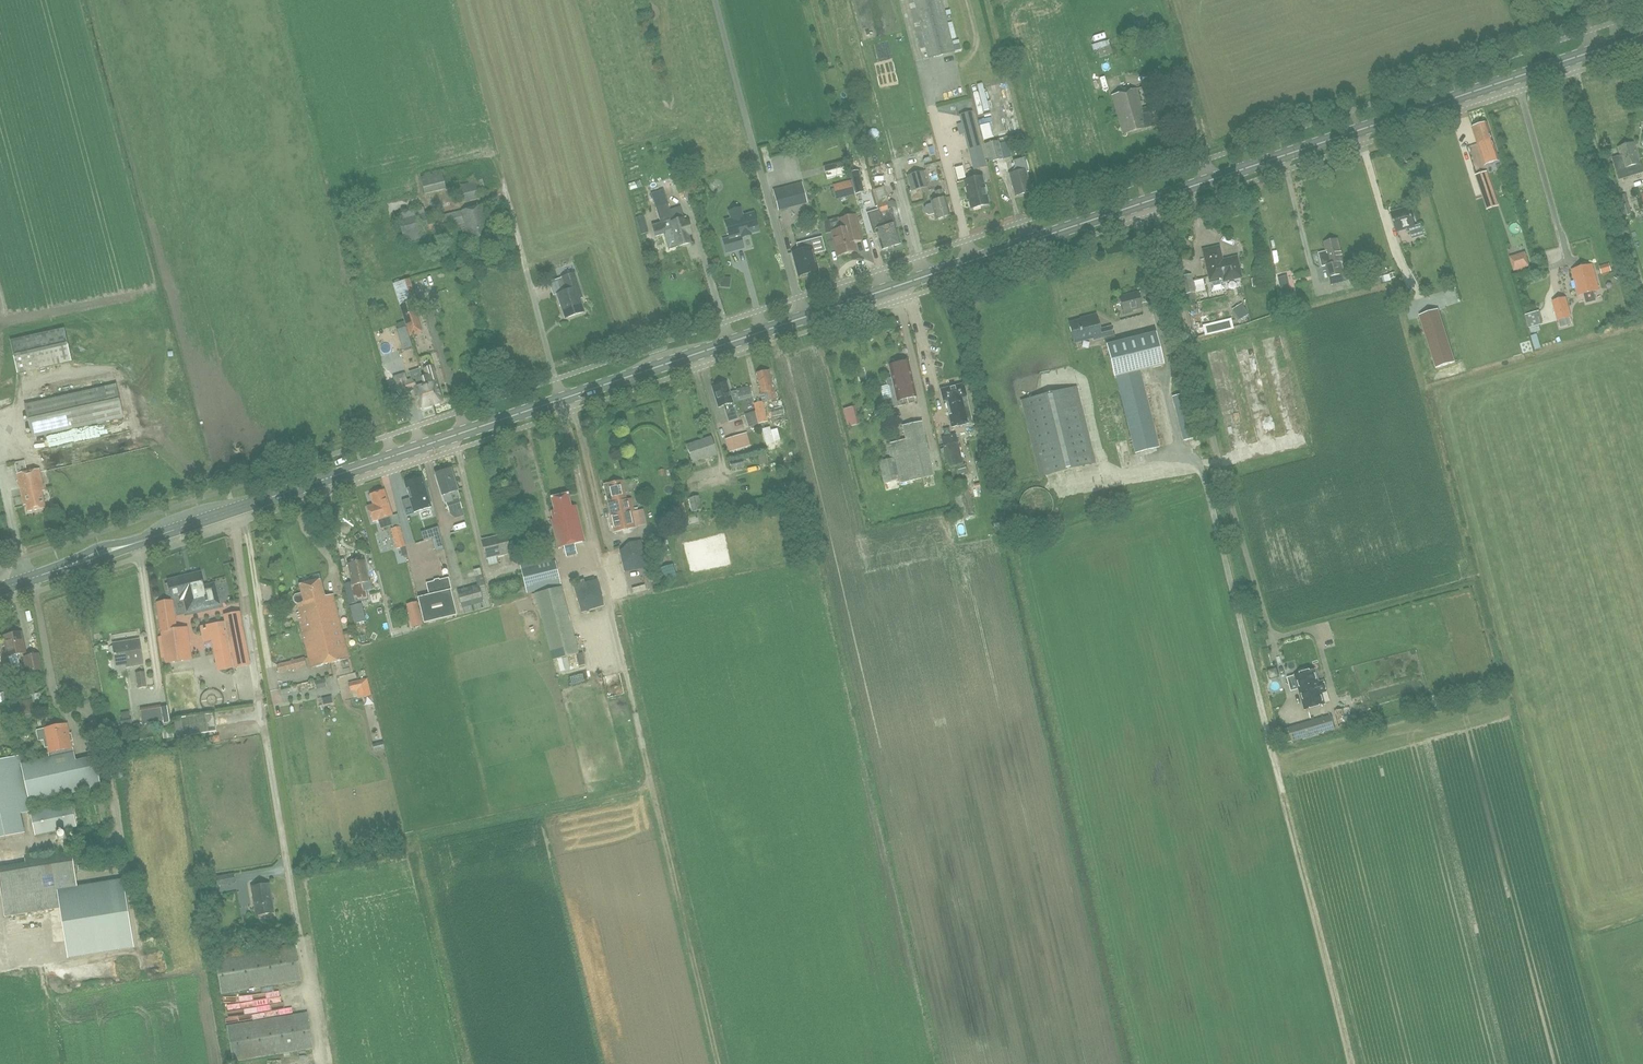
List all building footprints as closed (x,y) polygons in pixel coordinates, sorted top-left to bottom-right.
[(955,52),(942,0),(914,0),(928,59),(955,52)] [(1099,58),(1113,54),(1108,40),(1092,45),(1095,55),(1097,54),(1099,58)] [(1123,134),(1155,125),(1150,107),(1142,109),(1136,88),(1112,96),(1123,134)] [(975,169),(988,165),(973,111),(960,114),(975,169)] [(1008,122),(1011,134),(1020,132),(1017,120),(1008,122)] [(1498,157),(1492,140),(1487,123),(1472,128),(1483,162),(1498,157)] [(989,163),(1003,159),(998,141),(984,144),(989,163)] [(1619,181),(1642,173),(1632,141),(1616,146),(1619,155),(1612,158),(1619,181)] [(907,156),(917,155),(916,146),(906,147),(907,156)] [(1406,163),(1413,161),(1409,149),(1402,151),(1406,163)] [(764,153),(768,166),(774,165),(771,151),(764,153)] [(1013,161),(1016,172),(1010,173),(1015,195),(1031,191),(1026,172),(1029,172),(1025,158),(1013,161)] [(1480,189),(1490,186),(1482,160),(1472,163),(1480,189)] [(848,175),(844,161),(823,166),(827,180),(848,175)] [(928,165),(931,181),(941,179),(938,163),(928,165)] [(850,173),(855,195),(864,192),(858,171),(850,173)] [(911,191),(921,188),(928,186),(923,171),(916,173),(906,176),(911,191)] [(420,177),(422,183),(425,195),(446,190),(444,178),(443,172),(420,177)] [(752,184),(752,172),(742,172),(741,184),(752,184)] [(971,208),(988,204),(982,176),(965,180),(971,208)] [(854,195),(850,180),(832,185),(836,199),(854,195)] [(475,181),(474,181),(454,186),(457,201),(479,196),(475,181)] [(803,183),(775,190),(779,207),(807,200),(803,183)] [(877,200),(880,208),(893,246),(902,243),(895,224),(894,224),(892,217),(889,209),(887,209),(885,203),(887,203),(886,202),(888,201),(884,186),(874,189),(877,200)] [(919,190),(912,191),(915,202),(921,200),(919,190)] [(928,216),(935,214),(937,220),(951,216),(946,198),(944,199),(942,190),(935,192),(936,195),(934,195),(935,198),(931,200),(932,204),(926,205),(924,209),(925,214),(928,216)] [(673,223),(672,217),(668,203),(656,207),(661,223),(652,226),(655,237),(664,234),(669,250),(692,242),(685,219),(673,223)] [(470,247),(493,240),(483,204),(430,219),(433,231),(462,223),(464,228),(460,229),(462,237),(467,236),(470,247)] [(404,244),(432,237),(423,207),(397,213),(404,244)] [(883,249),(893,246),(880,208),(866,213),(873,235),(877,233),(883,249)] [(1417,229),(1410,211),(1401,214),(1400,211),(1392,213),(1398,231),(1407,228),(1408,232),(1417,229)] [(727,253),(745,248),(742,237),(758,232),(753,214),(742,217),(741,214),(731,217),(732,220),(725,221),(730,238),(723,240),(727,253)] [(833,232),(839,255),(856,251),(854,242),(863,240),(857,215),(841,219),(843,229),(833,232)] [(641,235),(642,235),(649,233),(644,216),(637,218),(636,218),(641,235)] [(1338,262),(1343,261),(1337,239),(1323,242),(1329,268),(1327,268),(1330,284),(1343,282),(1338,262)] [(799,251),(794,253),(800,275),(819,270),(810,241),(797,244),(799,251)] [(1223,280),(1225,280),(1240,276),(1236,258),(1221,261),(1218,248),(1204,251),(1211,279),(1218,277),(1219,281),(1209,283),(1211,292),(1224,289),(1223,280)] [(1514,270),(1529,266),(1525,253),(1510,258),(1514,270)] [(1577,294),(1597,288),(1590,263),(1570,269),(1577,294)] [(1603,273),(1610,271),(1608,264),(1600,267),(1603,273)] [(1346,281),(1358,279),(1356,267),(1344,269),(1346,281)] [(566,319),(584,312),(579,298),(582,297),(574,273),(561,278),(567,292),(557,296),(566,319)] [(1184,295),(1196,292),(1191,274),(1180,276),(1184,295)] [(729,288),(731,278),(721,277),(719,287),(729,288)] [(1195,280),(1197,292),(1207,290),(1205,279),(1195,280)] [(394,284),(401,303),(413,299),(406,280),(394,284)] [(435,296),(439,295),(435,283),(431,284),(435,296)] [(1248,296),(1247,288),(1238,289),(1239,298),(1248,296)] [(1131,310),(1142,308),(1138,293),(1119,298),(1124,314),(1132,311),(1131,310)] [(1571,318),(1570,311),(1566,298),(1552,301),(1555,311),(1557,321),(1558,321),(1560,327),(1572,324),(1570,318),(1571,318)] [(406,328),(420,324),(412,301),(399,305),(406,328)] [(1234,309),(1240,318),(1248,312),(1242,304),(1234,309)] [(1528,329),(1538,327),(1537,320),(1541,319),(1540,308),(1525,310),(1528,329)] [(1438,310),(1419,316),(1436,368),(1455,362),(1438,310)] [(1094,339),(1113,334),(1111,327),(1100,330),(1096,315),(1087,317),(1088,320),(1070,325),(1074,341),(1093,336),(1094,339)] [(1203,324),(1206,335),(1235,327),(1232,316),(1203,324)] [(65,330),(11,342),(18,373),(72,361),(65,330)] [(1142,369),(1163,364),(1156,333),(1107,345),(1115,376),(1117,375),(1136,452),(1160,446),(1142,369)] [(409,352),(416,349),(413,342),(406,345),(409,352)] [(1241,369),(1259,366),(1258,357),(1239,360),(1241,369)] [(890,365),(892,377),(888,378),(886,380),(887,384),(889,386),(892,398),(891,398),(893,407),(902,405),(901,400),(916,396),(908,361),(890,365)] [(432,405),(441,403),(432,375),(434,375),(431,366),(422,369),(424,375),(421,376),(427,397),(430,397),(432,405)] [(756,374),(761,393),(760,393),(763,403),(777,399),(770,370),(756,374)] [(427,397),(421,376),(405,381),(403,375),(393,378),(397,394),(413,389),(420,409),(432,405),(430,397),(427,397)] [(712,387),(718,406),(723,404),(728,421),(737,418),(727,383),(712,387)] [(952,428),(962,425),(964,433),(975,431),(973,423),(964,384),(940,390),(943,401),(946,401),(952,428)] [(32,439),(123,419),(116,387),(25,407),(32,439)] [(1041,477),(1095,463),(1076,387),(1022,401),(1041,477)] [(1184,441),(1197,438),(1186,393),(1173,396),(1184,441)] [(768,428),(767,421),(762,401),(753,404),(755,411),(759,424),(760,430),(768,428)] [(774,427),(786,424),(782,406),(770,409),(774,427)] [(759,424),(755,411),(745,415),(748,427),(759,424)] [(887,486),(900,483),(934,475),(922,421),(902,426),(905,440),(890,444),(890,443),(885,444),(889,459),(878,462),(883,483),(886,482),(887,486)] [(725,440),(730,453),(751,446),(747,433),(725,440)] [(692,463),(717,455),(711,438),(702,441),(703,442),(687,448),(692,463)] [(949,467),(963,463),(957,442),(943,445),(949,467)] [(743,459),(740,459),(729,462),(731,470),(744,467),(743,459)] [(17,475),(16,475),(23,507),(26,506),(28,513),(44,509),(40,493),(44,492),(38,470),(27,473),(24,462),(15,464),(17,475)] [(445,501),(446,503),(449,513),(462,508),(459,499),(460,499),(458,491),(451,469),(435,474),(443,501),(445,501)] [(405,515),(430,507),(421,479),(405,484),(410,499),(402,501),(405,515)] [(615,531),(637,527),(633,507),(630,508),(628,500),(626,500),(622,481),(605,485),(615,531)] [(374,492),(374,493),(370,494),(376,511),(369,513),(372,522),(392,515),(389,509),(390,509),(384,490),(379,492),(378,491),(374,492)] [(574,544),(584,542),(575,506),(570,507),(567,494),(551,498),(554,511),(551,512),(553,521),(551,521),(558,549),(564,548),(565,555),(576,552),(574,544)] [(692,512),(702,509),(699,496),(688,498),(692,512)] [(673,501),(674,515),(686,514),(685,500),(673,501)] [(635,510),(637,521),(645,520),(643,508),(635,510)] [(396,549),(405,547),(400,527),(391,529),(396,549)] [(486,558),(510,553),(506,535),(482,541),(486,558)] [(655,552),(663,550),(661,538),(653,539),(655,552)] [(625,571),(637,569),(642,593),(653,591),(650,566),(647,566),(641,540),(629,543),(620,552),(625,571)] [(389,553),(388,542),(379,542),(380,553),(389,553)] [(518,583),(524,581),(527,593),(561,585),(555,560),(521,569),(522,574),(516,576),(518,583)] [(353,584),(368,581),(364,561),(348,564),(352,581),(345,582),(349,603),(353,617),(354,623),(358,622),(356,616),(358,616),(355,601),(357,601),(353,584)] [(168,591),(170,590),(171,596),(187,594),(191,610),(208,606),(200,574),(168,582),(168,584),(166,584),(165,586),(166,590),(168,591)] [(427,583),(430,594),(436,620),(457,615),(451,589),(448,578),(427,583)] [(597,579),(585,582),(584,579),(579,581),(580,584),(573,586),(581,612),(604,605),(597,579)] [(310,669),(349,659),(333,595),(324,597),(320,580),(299,585),(301,594),(299,595),(301,603),(297,604),(299,612),(296,613),(310,669)] [(483,602),(489,600),(485,584),(479,585),(478,585),(457,590),(462,608),(483,602)] [(176,630),(172,602),(157,604),(166,664),(189,661),(185,628),(176,630)] [(412,628),(423,625),(417,602),(406,605),(412,628)] [(211,640),(216,669),(248,663),(239,613),(209,618),(209,617),(197,619),(199,629),(201,629),(203,642),(211,640)] [(25,653),(21,632),(4,636),(8,657),(25,653)] [(125,667),(143,664),(139,640),(112,644),(115,662),(124,661),(125,667)] [(295,659),(291,640),(278,642),(282,661),(295,659)] [(38,654),(25,657),(28,673),(41,670),(38,654)] [(20,655),(12,657),(15,669),(22,668),(20,655)] [(293,670),(291,662),(277,665),(279,674),(293,670)] [(343,663),(334,663),(335,675),(344,674),(343,663)] [(1315,670),(1296,675),(1306,710),(1325,704),(1321,693),(1326,692),(1323,682),(1319,683),(1315,670)] [(137,689),(147,687),(144,671),(135,673),(137,689)] [(13,691),(25,689),(27,695),(35,693),(32,682),(26,683),(24,674),(10,676),(13,691)] [(314,681),(316,689),(326,686),(324,678),(314,681)] [(350,692),(356,691),(358,699),(371,695),(367,678),(348,683),(350,692)] [(1282,681),(1271,682),(1272,691),(1283,691),(1282,681)] [(1331,706),(1338,729),(1356,723),(1349,701),(1331,706)] [(143,725),(163,721),(160,704),(140,708),(143,725)] [(213,713),(174,719),(176,737),(215,731),(213,713)] [(1293,742),(1335,730),(1331,716),(1289,728),(1293,742)] [(28,802),(100,785),(94,758),(75,762),(70,740),(72,740),(71,733),(69,733),(67,723),(43,729),(44,736),(42,736),(45,747),(47,747),(49,758),(19,764),(28,802)] [(141,748),(155,746),(151,727),(138,729),(141,748)] [(25,833),(8,759),(0,761),(0,839),(25,833)] [(35,831),(64,824),(60,807),(31,813),(35,831)] [(318,853),(318,854),(319,858),(320,857),(320,860),(327,859),(326,856),(334,855),(333,851),(318,853)] [(127,931),(120,889),(79,896),(72,852),(28,859),(30,869),(0,874),(0,889),(5,917),(78,905),(83,938),(127,931)] [(216,876),(218,886),(235,883),(234,874),(216,876)] [(255,916),(274,913),(269,884),(250,887),(255,916)] [(220,993),(301,979),(295,943),(214,957),(220,993)] [(256,1004),(255,995),(227,998),(228,1007),(256,1004)] [(240,1021),(259,1016),(257,1008),(238,1014),(240,1021)] [(231,1061),(312,1047),(306,1012),(225,1025),(231,1061)]
